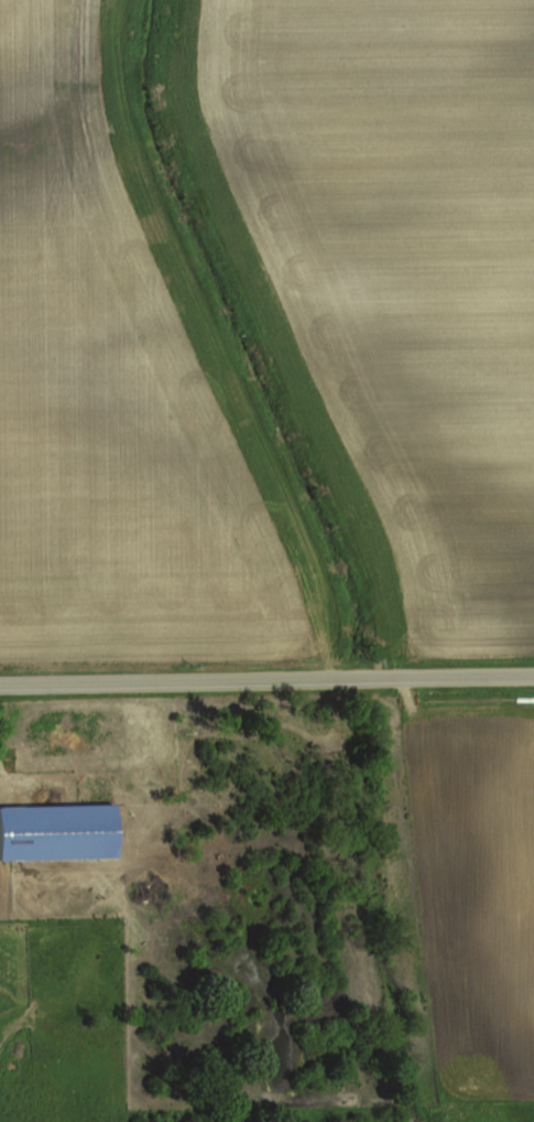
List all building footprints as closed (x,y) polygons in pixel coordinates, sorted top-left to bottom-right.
[(124,858),(124,804),(3,805),(4,859),(124,858)]
